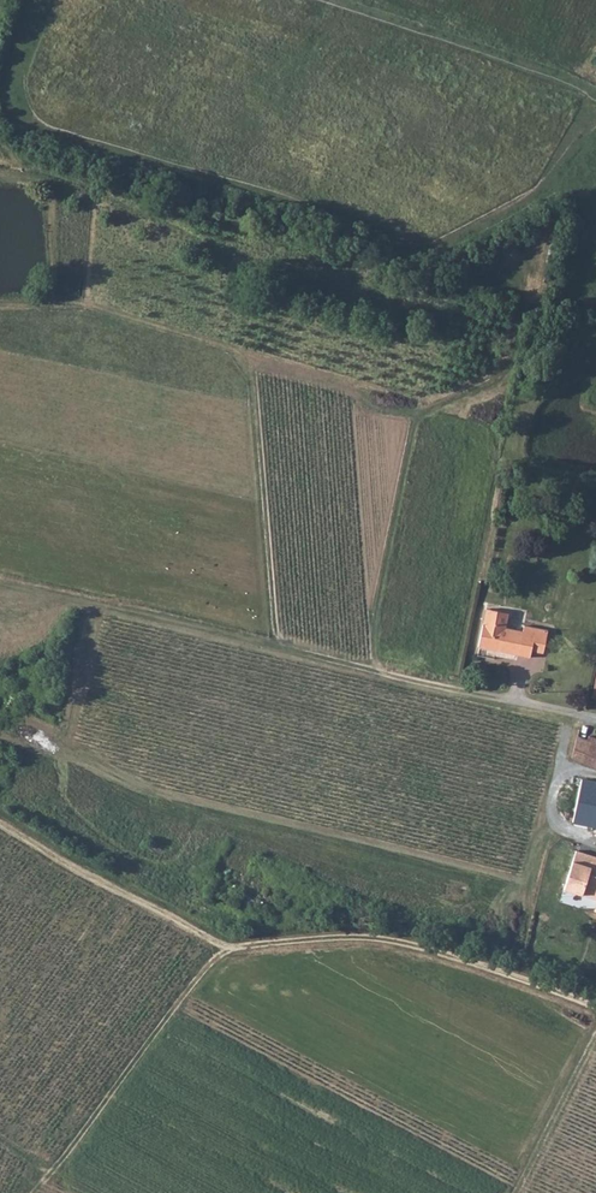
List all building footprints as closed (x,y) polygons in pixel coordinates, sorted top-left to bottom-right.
[(472,259),(463,271),(474,279),(483,267),(472,259)] [(478,643),(531,654),(532,648),(544,651),(548,627),(524,622),(523,628),(509,625),(499,623),(502,608),(486,604),(478,643)] [(502,608),(499,623),(509,625),(512,611),(502,608)] [(591,733),(588,742),(595,746),(595,735),(591,733)] [(573,760),(580,762),(588,742),(578,737),(573,760)] [(588,742),(580,762),(594,768),(595,762),(595,746),(588,742)] [(589,781),(581,780),(572,823),(595,828),(595,783),(589,781)] [(579,843),(572,864),(595,873),(595,849),(579,843)] [(572,864),(562,892),(594,904),(595,899),(595,873),(572,864)] [(41,1169),(31,1163),(22,1178),(32,1184),(41,1169)]
